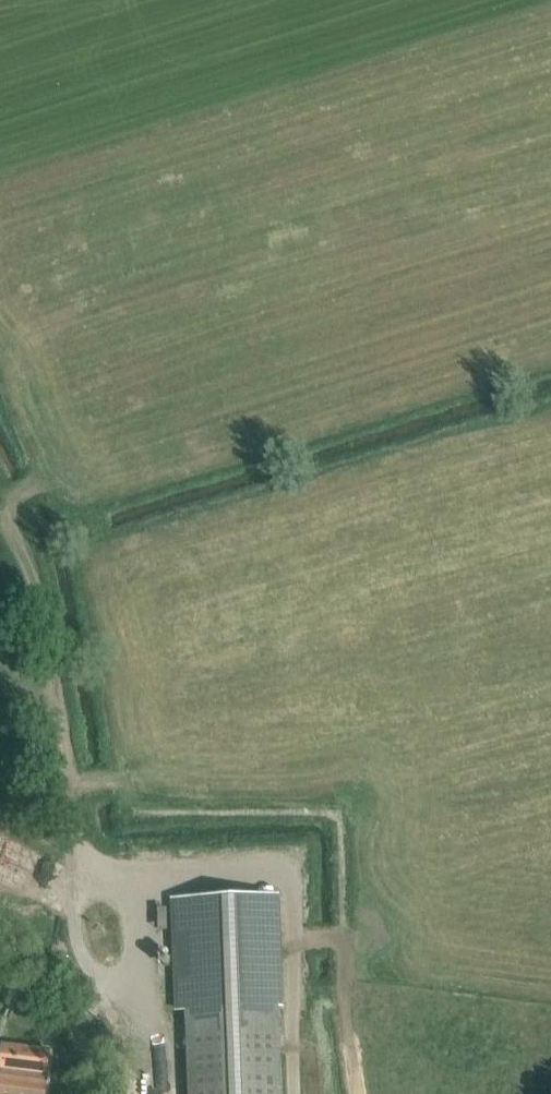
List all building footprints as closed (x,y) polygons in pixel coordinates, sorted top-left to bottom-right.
[(279,1006),(283,1006),(279,895),(174,899),(178,1010),(186,1009),(189,1093),(282,1093),(279,1006)] [(3,1045),(0,1068),(0,1093),(44,1093),(48,1051),(3,1045)]
